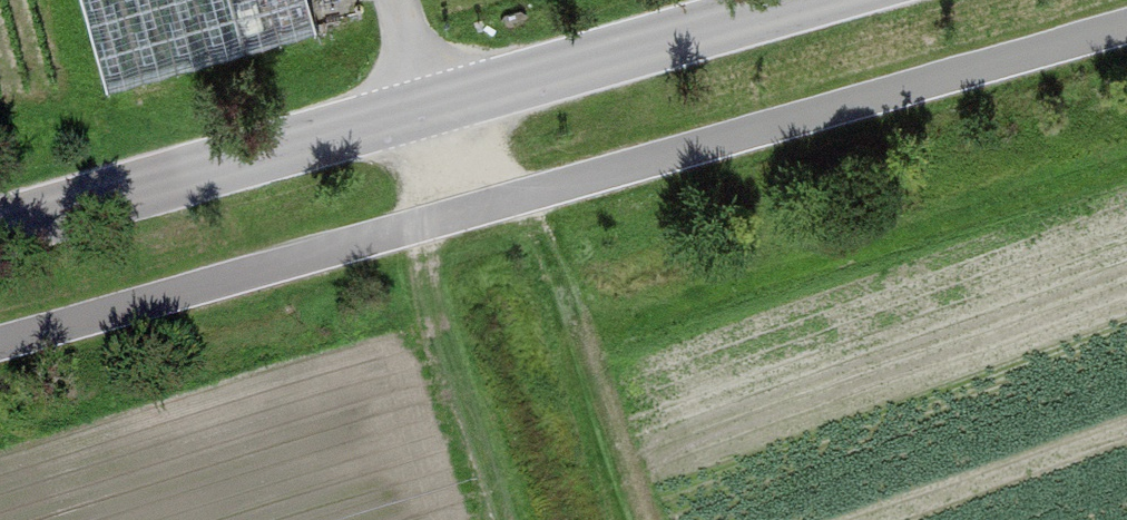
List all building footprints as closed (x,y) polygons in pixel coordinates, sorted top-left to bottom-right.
[(316,0),(86,0),(111,86),(323,27),(316,0)]
